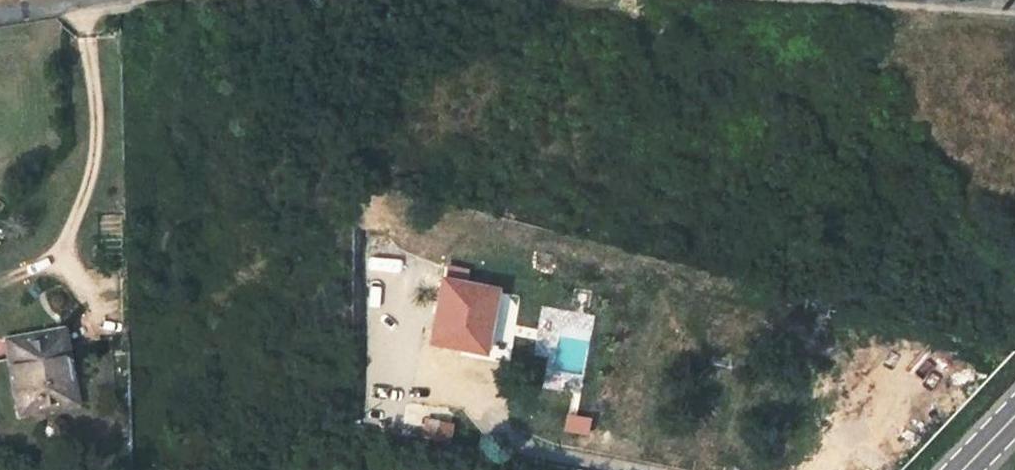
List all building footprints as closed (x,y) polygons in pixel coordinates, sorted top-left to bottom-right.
[(494,266),(448,256),(437,309),(483,320),(494,266)] [(91,306),(37,307),(38,382),(90,380),(91,306)]
